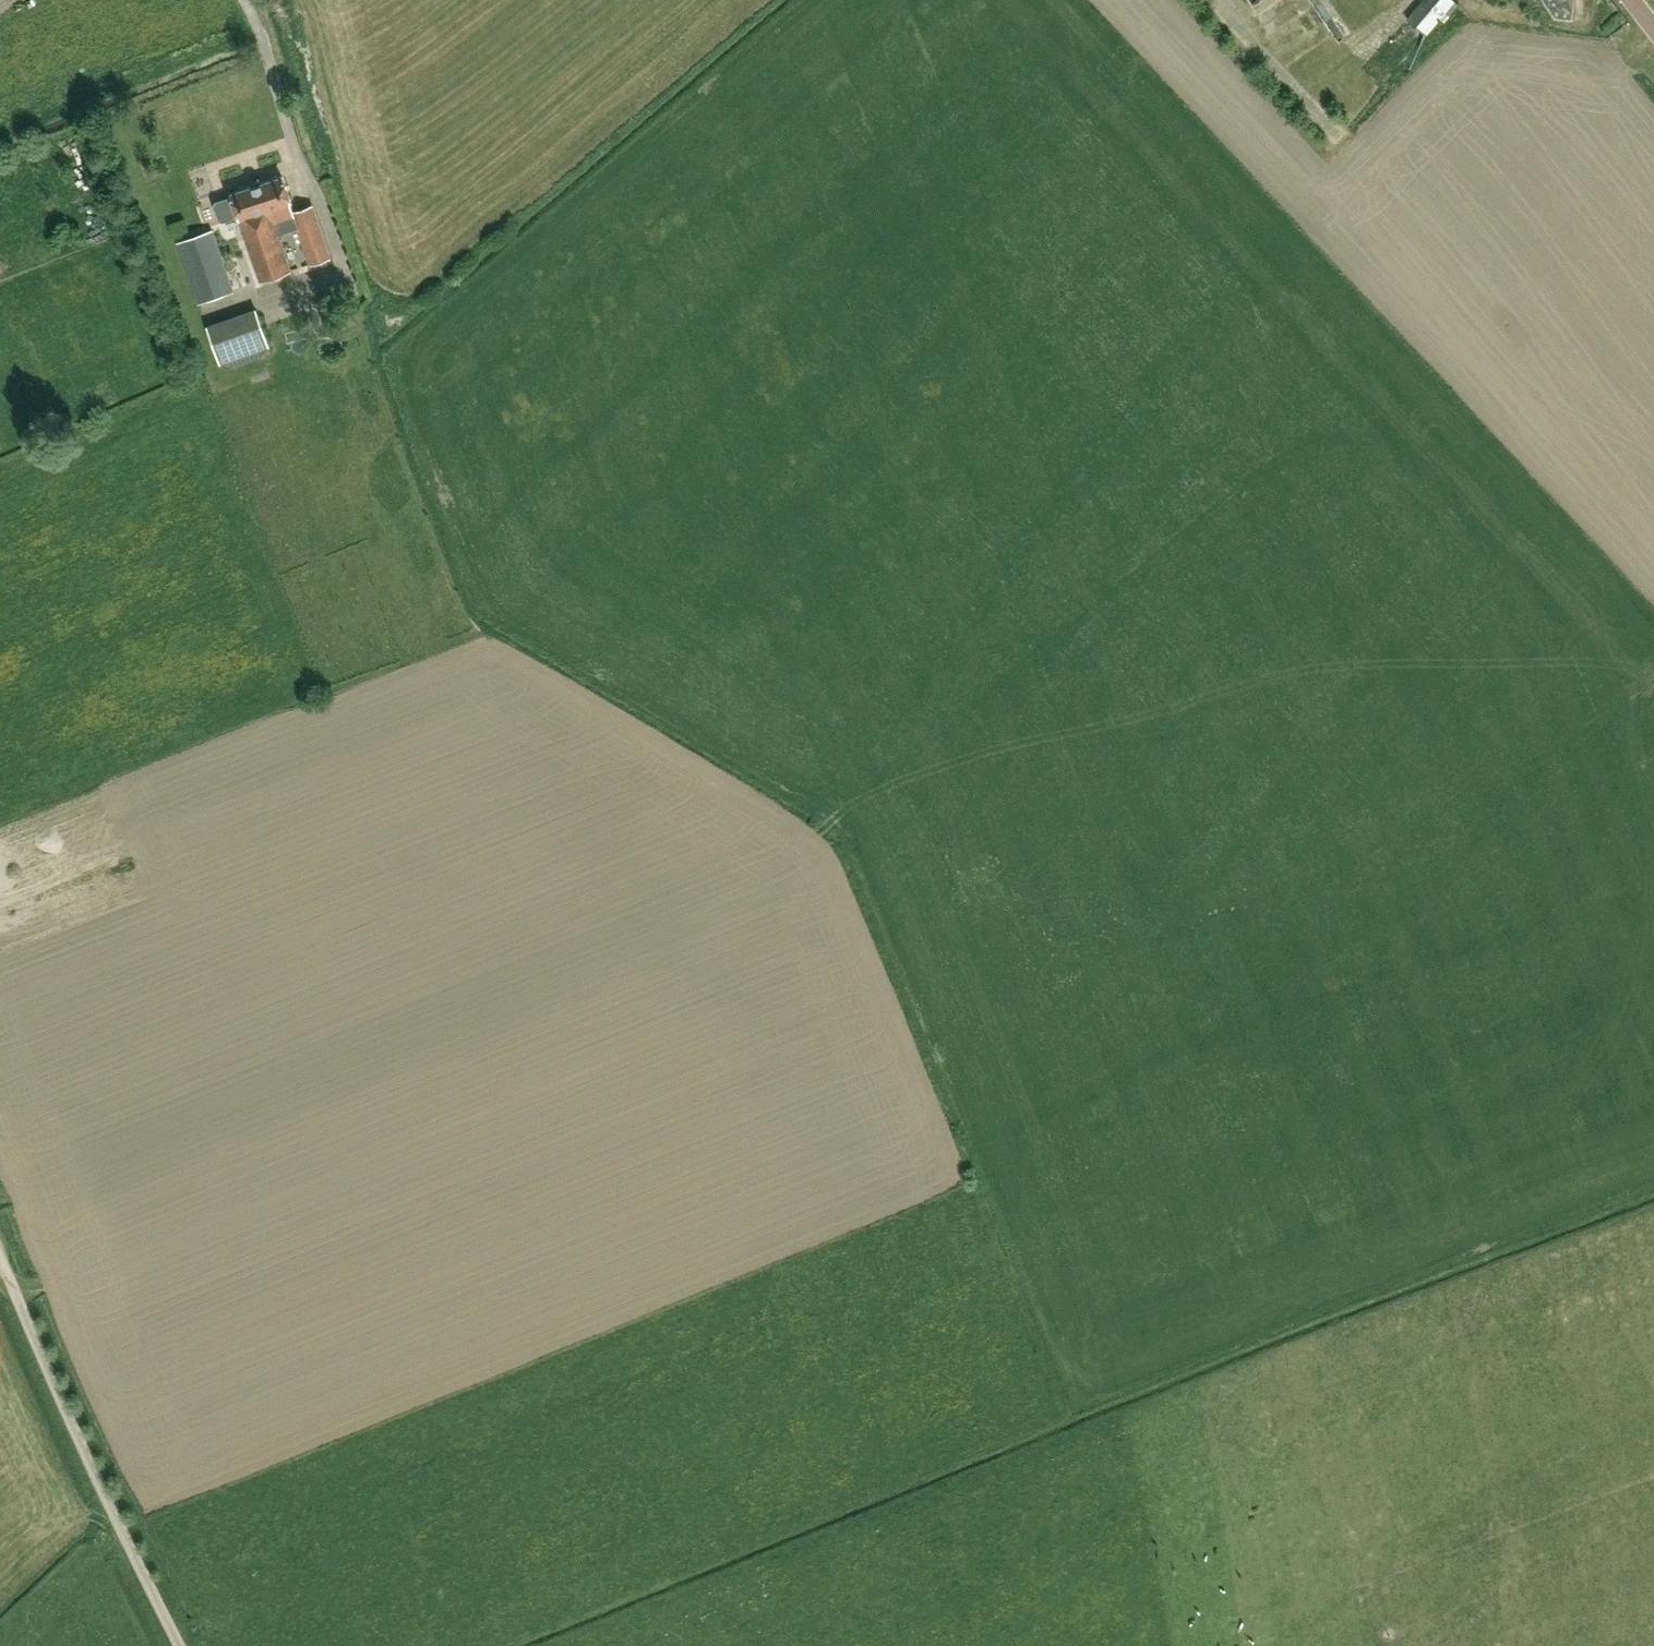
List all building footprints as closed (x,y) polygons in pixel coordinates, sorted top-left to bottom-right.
[(1337,50),(1404,6),(1400,0),(1304,0),(1337,50)] [(1407,19),(1424,34),(1445,10),(1450,14),(1458,4),(1453,0),(1423,0),(1407,19)] [(1572,17),(1574,0),(1543,0),(1553,15),(1572,17)] [(293,219),(307,259),(309,265),(331,258),(313,205),(292,212),(282,176),(229,194),(230,197),(217,202),(215,204),(220,218),(222,220),(238,214),(260,281),(291,271),(275,225),(293,219)] [(177,242),(198,304),(233,292),(212,230),(177,242)] [(220,371),(271,354),(258,314),(207,330),(220,371)]
